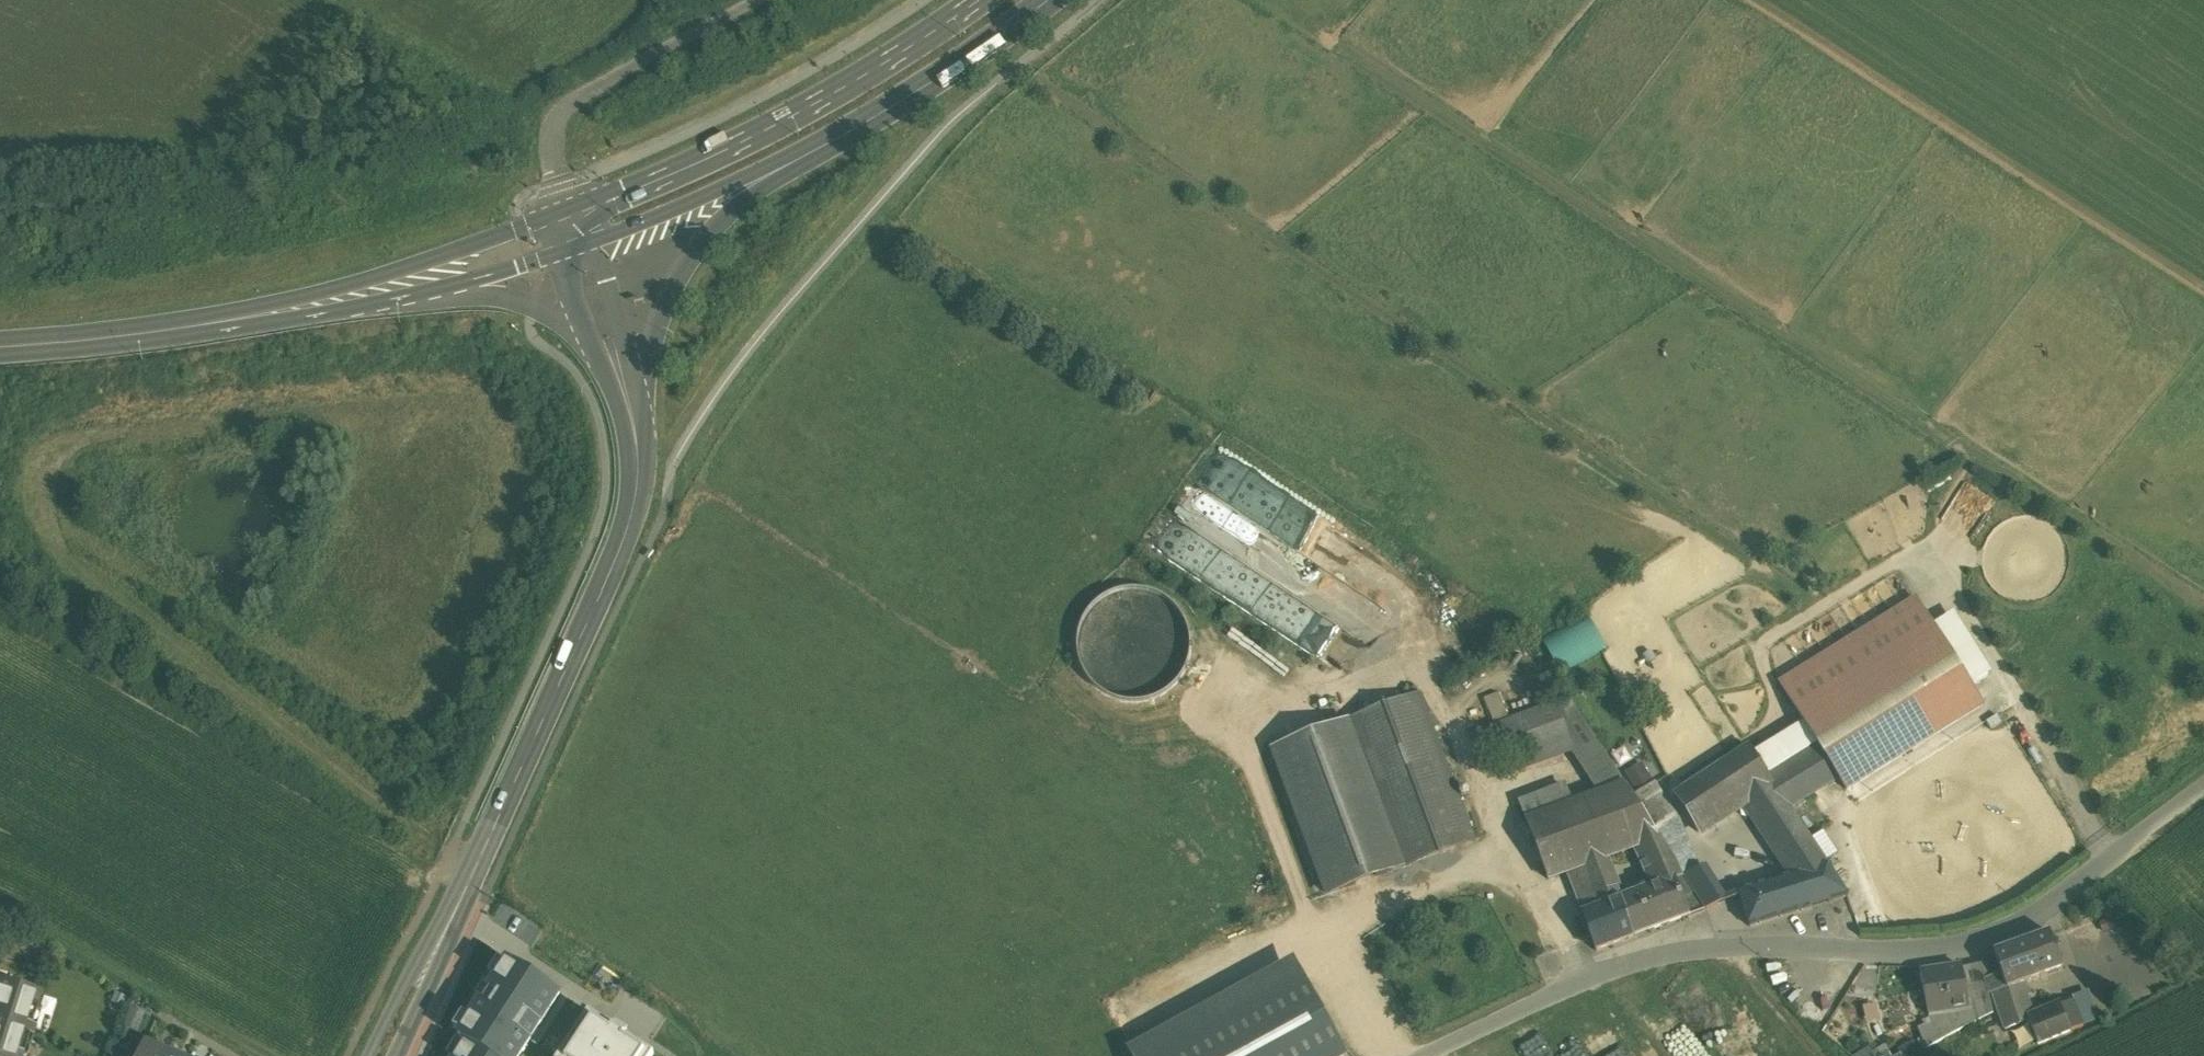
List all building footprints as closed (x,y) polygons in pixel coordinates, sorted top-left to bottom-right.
[(1394,615),(1419,576),(1229,456),(1222,468),(1212,462),(1156,551),(1268,622),(1287,592),(1355,635),(1375,603),(1394,615)] [(1175,585),(1077,603),(1095,694),(1129,688),(1131,693),(1193,681),(1175,585)] [(1916,600),(1781,684),(1797,710),(1932,626),(1916,600)] [(1594,621),(1548,642),(1561,669),(1607,647),(1594,621)] [(1932,626),(1797,710),(1798,711),(1798,712),(1815,740),(1815,741),(1839,780),(1841,782),(1846,790),(1982,706),(1932,626)] [(1419,696),(1350,722),(1404,866),(1473,841),(1419,696)] [(1350,722),(1274,750),(1328,895),(1404,866),(1350,722)] [(1817,744),(1769,777),(1788,807),(1789,808),(1839,780),(1817,744)] [(1769,777),(1750,747),(1674,795),(1697,830),(1746,798),(1786,857),(1799,849),(1811,841),(1789,808),(1788,807),(1769,777)] [(1625,784),(1562,808),(1583,864),(1604,856),(1605,858),(1639,846),(1638,844),(1658,837),(1633,798),(1625,784)] [(1672,858),(1704,909),(1721,903),(1699,869),(1678,820),(1655,784),(1633,798),(1658,837),(1672,858)] [(1562,808),(1526,821),(1548,879),(1566,872),(1566,870),(1583,864),(1562,808)] [(1672,858),(1658,837),(1638,844),(1639,846),(1648,867),(1672,858)] [(1847,895),(1811,841),(1799,849),(1816,869),(1831,900),(1847,895)] [(1583,864),(1566,870),(1566,872),(1578,902),(1616,888),(1605,858),(1604,856),(1583,864)] [(1672,858),(1648,867),(1655,881),(1656,881),(1657,885),(1621,899),(1635,935),(1635,934),(1636,936),(1689,916),(1704,909),(1672,858)] [(1792,873),(1738,889),(1748,924),(1808,907),(1800,878),(1792,873)] [(1621,899),(1617,888),(1616,888),(1578,902),(1583,913),(1582,914),(1596,951),(1636,936),(1635,934),(1635,935),(1621,899)] [(2062,967),(2049,932),(2031,939),(2044,974),(2062,967)] [(2016,1017),(2011,1001),(2023,996),(2029,994),(2025,981),(2044,974),(2031,939),(1993,952),(2001,973),(1984,978),(1986,984),(1988,993),(1991,992),(2004,1029),(2019,1023),(2016,1017)] [(2001,973),(1993,952),(1979,958),(1980,959),(1984,978),(2001,973)] [(1984,978),(1980,959),(1960,963),(1961,964),(1966,988),(1986,984),(1984,978)] [(485,1055),(521,1055),(560,995),(510,963),(460,1040),(466,1044),(485,1055)] [(1295,963),(1132,1049),(1136,1055),(1345,1055),(1295,963)] [(1961,964),(1920,973),(1928,1013),(1969,1005),(1966,988),(1961,964)] [(0,985),(0,1055),(19,1055),(25,1039),(31,1041),(34,1031),(28,1029),(34,1010),(36,1011),(40,998),(0,985)] [(2023,996),(2011,1001),(2016,1017),(2029,1012),(2023,996)] [(2073,1000),(2060,1005),(2069,1029),(2082,1024),(2073,1000)] [(2060,1005),(2026,1018),(2035,1044),(2069,1030),(2069,1029),(2060,1005)] [(563,1055),(653,1055),(590,1015),(563,1055)] [(146,1042),(140,1055),(165,1055),(167,1051),(146,1042)] [(466,1044),(459,1055),(485,1055),(466,1044)]
